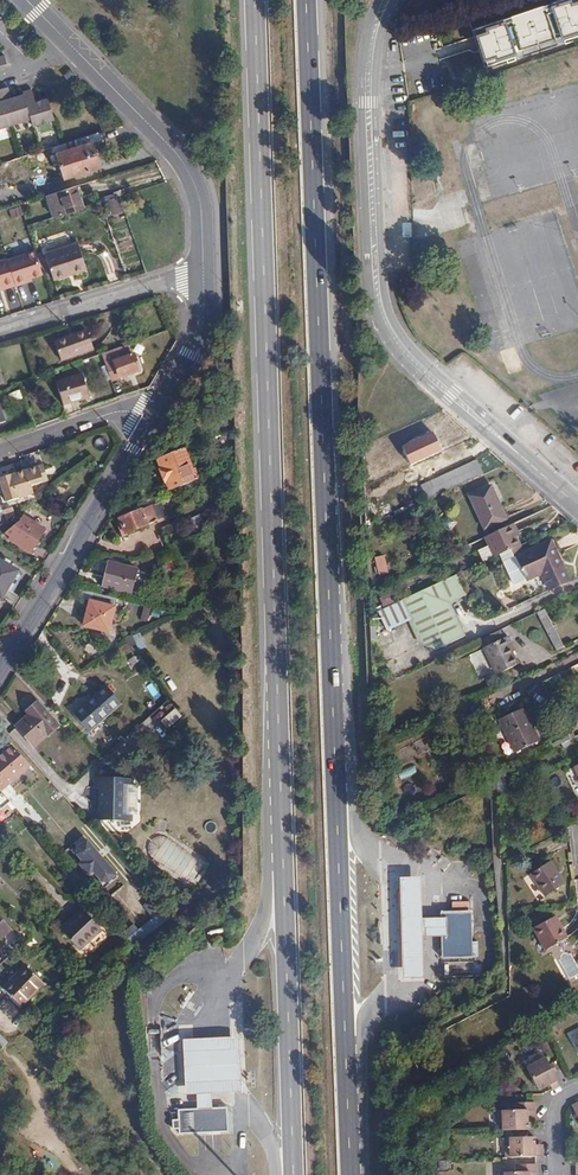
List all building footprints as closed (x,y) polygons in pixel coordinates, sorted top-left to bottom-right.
[(553,1),(554,4),(546,6),(545,3),(511,14),(512,18),(505,19),(504,16),(477,25),(483,43),(489,62),(498,59),(497,55),(514,50),(514,46),(520,44),(522,48),(555,38),(554,34),(562,31),(563,35),(577,30),(577,0),(556,0),(553,1)] [(479,44),(483,43),(477,25),(473,26),(479,44)] [(577,35),(577,30),(563,35),(565,39),(577,35)] [(556,42),(555,38),(522,48),(523,52),(556,42)] [(437,47),(441,62),(449,60),(452,77),(483,70),(476,39),(437,47)] [(515,54),(514,50),(497,55),(498,59),(515,54)] [(49,102),(36,106),(32,92),(23,95),(24,99),(15,102),(11,89),(0,92),(0,131),(30,122),(32,128),(55,122),(49,102)] [(104,152),(98,133),(77,140),(20,158),(26,178),(27,178),(38,175),(39,177),(54,173),(50,159),(57,157),(63,178),(98,167),(95,155),(104,152)] [(66,214),(84,209),(77,186),(60,192),(66,214)] [(119,197),(109,201),(114,216),(125,213),(119,197)] [(88,271),(80,246),(48,256),(56,281),(88,271)] [(37,251),(8,259),(17,288),(34,283),(33,279),(44,276),(37,251)] [(17,288),(8,259),(0,261),(0,292),(17,288)] [(96,347),(89,330),(57,342),(64,359),(96,347)] [(133,356),(128,343),(112,350),(103,353),(113,380),(141,371),(135,355),(133,356)] [(459,361),(453,367),(462,376),(468,370),(459,361)] [(91,397),(85,378),(59,387),(66,405),(91,397)] [(447,437),(440,424),(426,430),(433,443),(447,437)] [(460,449),(453,436),(425,449),(431,462),(460,449)] [(171,491),(200,479),(196,467),(193,468),(187,454),(203,447),(201,441),(158,458),(171,491)] [(433,499),(490,474),(484,460),(427,484),(433,499)] [(1,480),(7,502),(34,494),(32,488),(44,484),(40,468),(1,480)] [(508,520),(494,489),(473,498),(486,530),(508,520)] [(8,520),(3,505),(0,506),(0,526),(8,520)] [(124,535),(148,524),(158,520),(151,506),(132,514),(130,509),(115,515),(124,535)] [(200,529),(205,521),(196,516),(191,524),(200,529)] [(30,552),(44,531),(24,518),(10,539),(30,552)] [(173,524),(163,528),(167,538),(177,534),(173,524)] [(497,559),(523,548),(518,536),(522,534),(516,524),(487,537),(497,559)] [(572,584),(554,545),(521,559),(531,582),(545,577),(552,593),(572,584)] [(222,564),(218,555),(212,558),(216,567),(222,564)] [(376,557),(379,576),(390,574),(387,556),(376,557)] [(130,590),(135,566),(108,559),(102,584),(130,590)] [(0,560),(0,597),(3,598),(18,571),(0,560)] [(459,575),(423,592),(403,601),(379,613),(387,633),(410,622),(421,644),(435,651),(467,637),(451,603),(469,594),(459,575)] [(109,631),(118,597),(93,591),(84,626),(109,631)] [(144,608),(142,620),(149,622),(152,609),(144,608)] [(556,651),(562,648),(545,612),(538,615),(556,651)] [(517,666),(505,639),(485,649),(497,675),(517,666)] [(573,691),(564,672),(543,682),(552,701),(573,691)] [(121,704),(107,688),(100,693),(97,694),(93,698),(93,700),(75,716),(90,732),(121,704)] [(17,726),(35,746),(58,726),(38,704),(28,712),(30,715),(17,726)] [(177,709),(162,721),(169,729),(184,718),(177,709)] [(539,742),(523,709),(501,720),(516,753),(539,742)] [(21,743),(26,736),(15,729),(10,735),(21,743)] [(29,769),(15,753),(7,759),(3,754),(0,757),(0,780),(6,787),(29,769)] [(129,817),(131,775),(94,774),(92,816),(129,817)] [(10,801),(34,829),(45,819),(22,792),(10,801)] [(69,847),(94,877),(96,875),(107,888),(121,877),(86,834),(69,847)] [(154,859),(195,885),(208,865),(167,839),(154,859)] [(565,883),(550,862),(531,875),(546,896),(565,883)] [(447,933),(447,913),(432,913),(427,913),(427,899),(426,871),(405,872),(406,913),(407,940),(408,961),(409,972),(430,972),(429,946),(428,932),(433,932),(447,933)] [(447,933),(446,955),(473,955),(473,910),(447,907),(447,913),(447,933)] [(84,953),(107,932),(89,912),(66,932),(84,953)] [(12,931),(0,916),(0,942),(12,931)] [(555,920),(554,917),(537,926),(541,934),(545,933),(552,947),(572,937),(561,917),(555,920)] [(545,933),(541,934),(549,949),(552,947),(545,933)] [(5,989),(23,1007),(45,983),(27,966),(5,989)] [(192,1032),(189,1032),(189,1089),(202,1089),(202,1095),(203,1107),(216,1107),(216,1096),(216,1090),(223,1090),(245,1088),(246,1030),(222,1031),(204,1032),(192,1032)] [(550,1084),(553,1088),(560,1085),(555,1072),(551,1065),(547,1058),(529,1067),(541,1089),(550,1084)] [(528,1117),(535,1117),(535,1101),(515,1102),(515,1110),(498,1111),(499,1122),(503,1122),(503,1129),(528,1129),(528,1121),(528,1117)] [(229,1136),(227,1106),(216,1107),(203,1107),(182,1106),(182,1116),(176,1117),(175,1126),(181,1126),(182,1136),(229,1136)] [(536,1148),(535,1142),(535,1137),(510,1138),(509,1144),(504,1144),(505,1157),(542,1156),(542,1148),(539,1148),(536,1148)] [(536,1163),(517,1163),(516,1171),(500,1171),(500,1174),(537,1174),(536,1163)]
